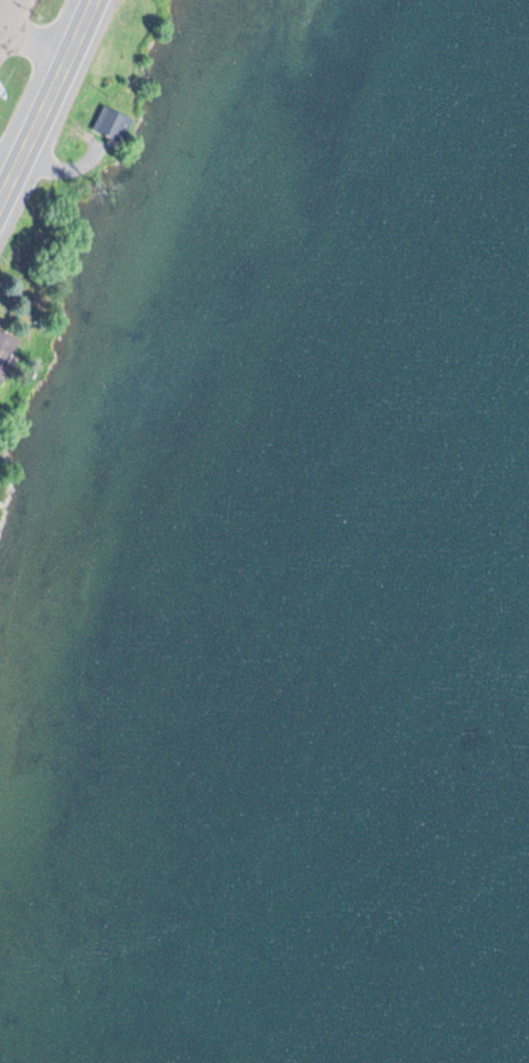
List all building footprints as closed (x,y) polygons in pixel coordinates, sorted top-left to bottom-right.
[(93,126),(121,140),(133,116),(105,103),(93,126)] [(21,339),(0,329),(0,382),(21,339)]
